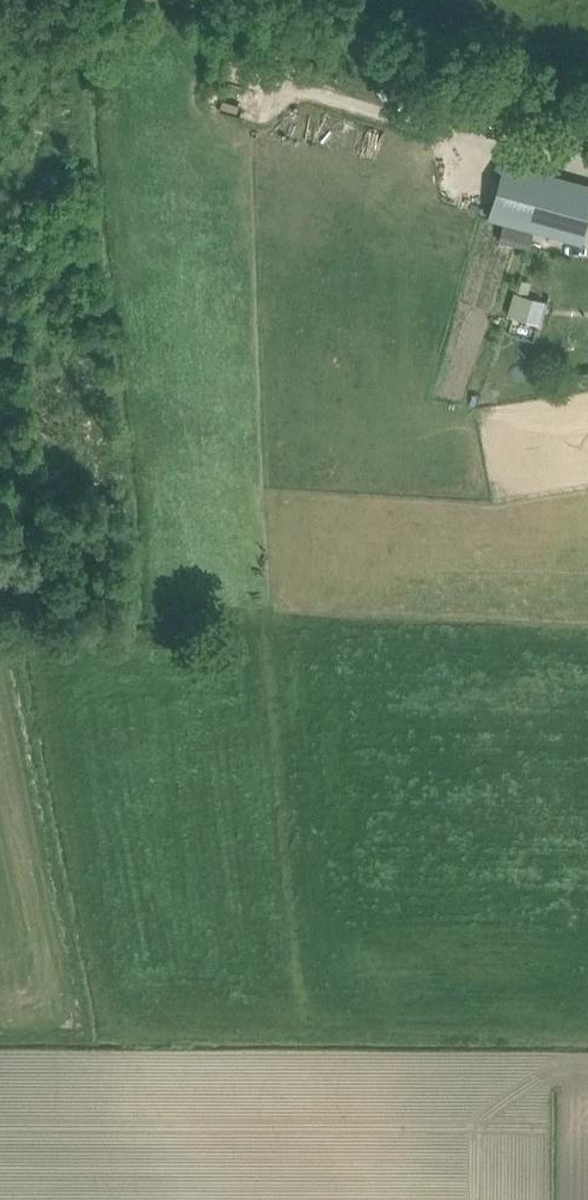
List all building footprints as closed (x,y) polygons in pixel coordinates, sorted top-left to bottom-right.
[(504,161),(488,216),(581,242),(587,217),(587,185),(504,161)] [(504,224),(499,240),(500,241),(528,249),(533,232),(505,225),(504,224)] [(513,290),(508,309),(540,318),(545,299),(513,290)]
